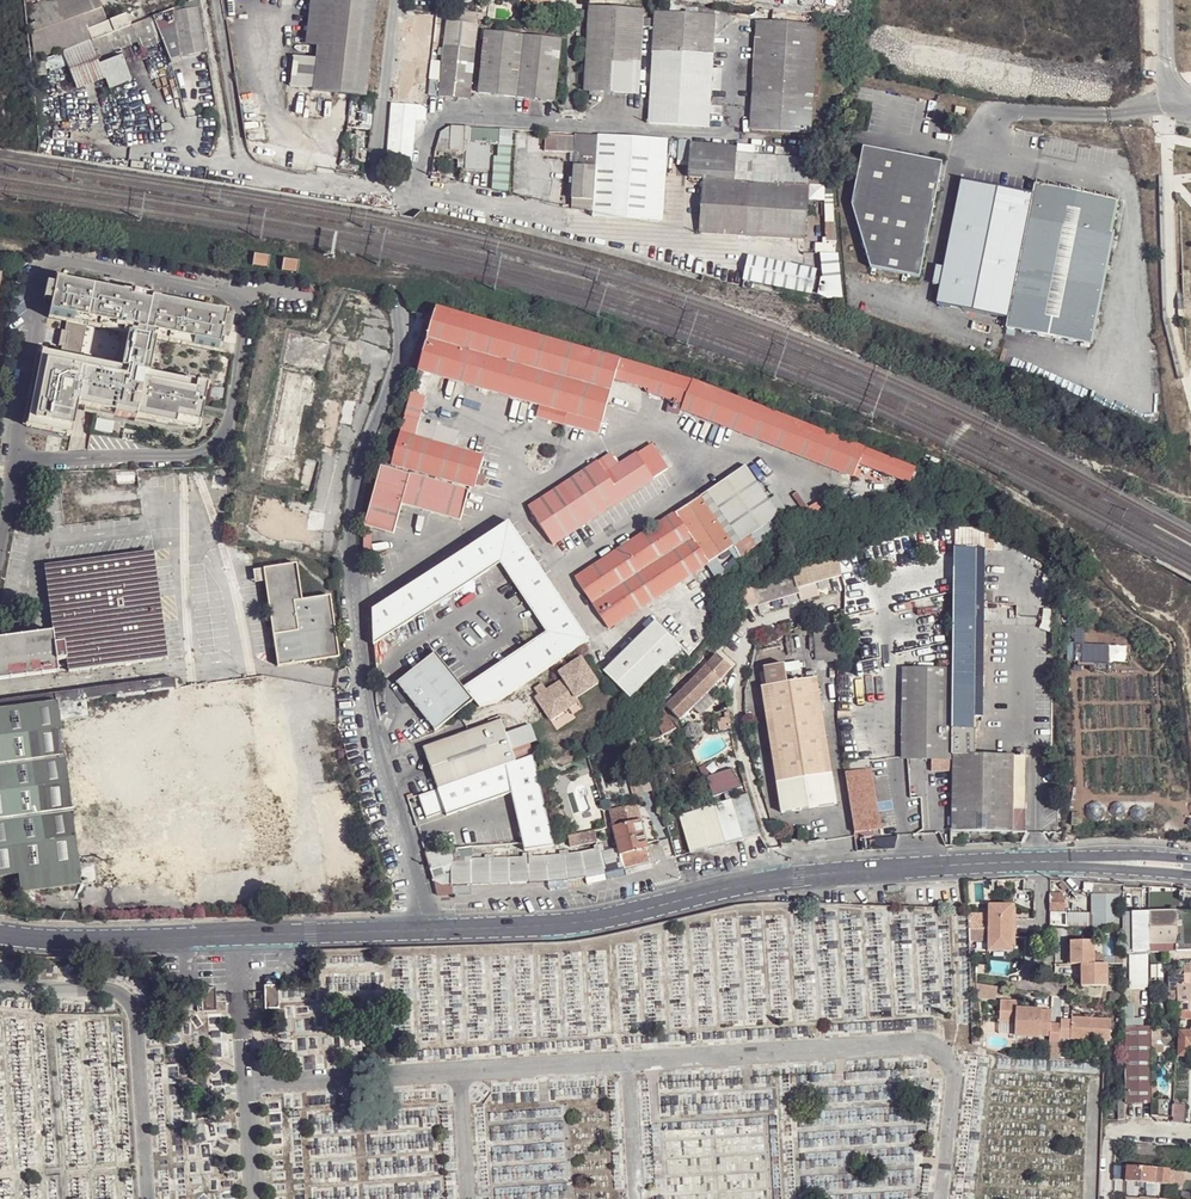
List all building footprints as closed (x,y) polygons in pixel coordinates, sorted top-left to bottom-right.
[(26,4),(33,61),(60,51),(88,40),(96,37),(113,30),(110,20),(109,19),(104,21),(97,0),(39,0),(26,4)] [(171,7),(171,11),(194,6),(193,0),(188,0),(171,7)] [(318,47),(323,0),(308,0),(303,44),(318,47)] [(318,47),(316,59),(312,89),(312,90),(364,97),(376,0),(323,0),(318,47)] [(658,13),(671,14),(672,6),(658,5),(658,13)] [(171,11),(171,7),(151,16),(161,42),(167,59),(179,55),(202,51),(194,6),(171,11)] [(638,96),(644,12),(590,8),(584,92),(638,96)] [(449,11),(445,46),(475,50),(480,14),(449,11)] [(431,61),(436,17),(406,13),(402,57),(431,61)] [(125,14),(110,20),(113,30),(114,31),(130,26),(129,24),(125,14)] [(651,78),(651,90),(650,105),(649,112),(648,125),(707,129),(715,18),(655,14),(652,67),(651,78)] [(114,31),(113,30),(96,37),(103,55),(135,43),(138,51),(161,42),(151,16),(129,24),(130,26),(114,31)] [(817,29),(757,25),(750,132),(809,136),(817,29)] [(487,34),(480,95),(554,104),(561,43),(487,34)] [(103,79),(88,40),(60,51),(75,90),(103,79)] [(444,63),(431,61),(428,96),(470,101),(475,50),(445,46),(444,63)] [(290,86),(312,89),(316,59),(294,56),(290,86)] [(397,103),(424,107),(426,107),(428,96),(431,61),(402,57),(398,100),(392,100),(392,105),(397,105),(397,103)] [(42,61),(33,64),(36,75),(45,72),(42,61)] [(386,164),(410,167),(415,122),(415,111),(423,112),(424,107),(397,103),(397,105),(392,105),(386,164)] [(415,111),(415,122),(422,122),(423,112),(415,111)] [(465,129),(449,128),(448,148),(463,149),(465,129)] [(498,131),(466,129),(463,170),(486,172),(488,145),(497,146),(498,131)] [(354,146),(366,147),(367,133),(356,132),(354,146)] [(666,142),(544,134),(542,153),(568,155),(568,164),(572,165),(571,181),(567,181),(566,201),(569,201),(568,211),(590,213),(589,220),(660,225),(666,142)] [(703,179),(735,181),(737,152),(719,148),(690,146),(687,178),(703,179)] [(877,161),(880,152),(863,148),(861,157),(877,161)] [(364,161),(365,149),(354,149),(352,160),(364,161)] [(735,181),(809,185),(808,200),(822,201),(822,264),(814,299),(843,306),(831,151),(811,151),(800,150),(799,157),(737,152),(735,181)] [(942,166),(880,152),(877,161),(861,157),(851,206),(866,269),(916,280),(942,166)] [(437,153),(434,176),(444,177),(447,155),(437,153)] [(1007,314),(1034,194),(963,178),(938,299),(1007,314)] [(735,181),(703,179),(699,233),(805,240),(808,200),(809,185),(735,181)] [(1007,314),(1003,333),(1089,351),(1113,239),(1111,239),(1118,206),(1035,188),(1034,194),(1007,314)] [(252,266),(268,268),(270,258),(254,255),(252,266)] [(750,258),(744,281),(811,295),(817,272),(750,258)] [(282,271),(297,273),(299,263),(284,260),(282,271)] [(1108,291),(1119,293),(1123,274),(1112,271),(1108,291)] [(69,323),(158,342),(220,356),(223,338),(227,322),(228,316),(59,280),(58,286),(54,302),(51,319),(65,322),(69,323)] [(58,286),(50,284),(46,300),(54,302),(58,286)] [(616,378),(621,359),(437,307),(436,313),(431,312),(427,316),(409,368),(539,406),(567,414),(601,424),(616,378)] [(235,324),(227,322),(223,338),(232,340),(235,324)] [(151,376),(158,342),(69,323),(67,332),(63,331),(61,340),(60,347),(64,348),(62,357),(43,353),(27,428),(72,437),(78,408),(96,411),(115,415),(115,418),(136,422),(137,420),(199,434),(208,389),(151,376)] [(863,466),(869,450),(695,382),(676,374),(621,359),(616,378),(651,390),(650,393),(675,401),(671,415),(683,418),(685,411),(857,479),(858,476),(860,473),(863,466)] [(1055,384),(1061,368),(1045,361),(1038,378),(1055,384)] [(564,424),(567,414),(539,406),(537,417),(564,424)] [(380,460),(363,520),(392,529),(401,499),(461,516),(470,485),(476,487),(476,483),(479,473),(483,458),(455,450),(459,435),(405,418),(393,463),(380,460)] [(918,475),(919,471),(869,450),(863,466),(913,486),(918,475)] [(553,543),(655,479),(640,455),(621,466),(613,455),(530,508),(553,543)] [(749,539),(782,519),(749,467),(711,492),(743,543),(749,539)] [(486,475),(479,473),(476,483),(484,485),(486,475)] [(702,498),(677,514),(711,563),(735,547),(702,498)] [(821,510),(820,509),(813,498),(799,507),(806,519),(821,510)] [(835,500),(820,509),(821,510),(825,517),(840,507),(835,500)] [(792,512),(782,519),(749,539),(755,548),(797,521),(792,512)] [(711,563),(677,514),(575,578),(609,627),(711,563)] [(586,642),(508,522),(370,608),(371,643),(497,559),(517,588),(543,628),(462,684),(472,697),(478,703),(495,702),(563,657),(580,646),(586,642)] [(755,548),(749,539),(743,543),(734,549),(740,557),(755,548)] [(954,640),(952,641),(952,667),(952,728),(975,728),(976,548),(954,549),(954,640)] [(154,551),(55,564),(64,638),(68,660),(69,672),(168,658),(163,623),(160,599),(157,569),(154,551)] [(296,561),(264,567),(265,579),(278,664),(338,656),(329,594),(301,598),(296,561)] [(750,591),(756,609),(799,595),(797,589),(836,576),(834,572),(830,573),(826,561),(792,572),(794,577),(750,591)] [(64,638),(55,564),(45,565),(54,630),(55,639),(64,638)] [(265,579),(264,567),(253,568),(255,581),(265,579)] [(654,622),(603,671),(628,698),(680,649),(654,622)] [(837,623),(812,626),(815,663),(840,661),(837,623)] [(64,638),(55,639),(54,630),(30,633),(0,638),(0,680),(36,676),(59,673),(58,661),(68,660),(64,638)] [(395,682),(434,728),(472,697),(462,684),(434,651),(395,682)] [(672,712),(679,720),(732,671),(716,655),(705,666),(701,661),(690,672),(694,677),(672,699),(679,706),(672,712)] [(541,683),(533,688),(537,694),(541,701),(538,703),(549,720),(578,702),(575,698),(597,684),(580,659),(558,673),(562,679),(545,690),(541,683)] [(762,668),(766,686),(786,683),(785,673),(783,664),(762,668)] [(952,728),(952,667),(908,670),(908,758),(951,758),(951,756),(952,728)] [(786,683),(766,686),(761,687),(782,813),(837,804),(816,678),(814,678),(802,680),(801,672),(801,670),(785,673),(786,683)] [(813,670),(801,672),(802,680),(814,678),(813,670)] [(56,696),(0,703),(0,877),(17,875),(20,892),(80,886),(56,696)] [(645,728),(651,741),(675,729),(664,710),(661,699),(646,704),(647,708),(640,714),(645,727),(645,728)] [(666,705),(672,712),(679,706),(672,699),(666,705)] [(253,703),(241,704),(242,725),(255,724),(253,703)] [(500,718),(423,744),(437,785),(514,759),(510,748),(529,741),(534,740),(529,724),(505,732),(500,718)] [(729,718),(718,720),(720,730),(731,729),(729,718)] [(975,728),(952,728),(951,756),(974,756),(974,754),(975,728)] [(529,741),(510,748),(514,759),(532,754),(529,741)] [(437,785),(418,792),(426,814),(445,807),(447,811),(510,787),(523,846),(550,845),(532,754),(514,759),(437,785)] [(974,756),(951,756),(951,758),(951,832),(961,832),(1013,833),(1013,757),(974,756)] [(1025,756),(1013,757),(1013,833),(1025,834),(1025,756)] [(847,773),(855,821),(878,818),(871,770),(847,773)] [(732,771),(706,778),(711,796),(742,788),(732,771)] [(654,791),(651,780),(637,784),(640,795),(654,791)] [(749,796),(747,789),(733,794),(734,800),(749,796)] [(725,796),(727,802),(734,800),(733,794),(725,796)] [(714,806),(725,845),(760,837),(749,796),(734,800),(727,802),(714,806)] [(624,806),(628,823),(641,820),(637,803),(624,806)] [(297,821),(294,804),(283,806),(286,823),(297,821)] [(691,807),(692,813),(700,811),(697,805),(691,807)] [(609,810),(612,827),(628,823),(624,806),(609,810)] [(690,853),(725,845),(714,806),(700,811),(692,813),(680,818),(690,853)] [(878,818),(855,821),(856,833),(880,829),(878,818)] [(628,823),(612,827),(617,848),(619,856),(647,849),(646,842),(641,820),(628,823)] [(591,830),(564,836),(567,847),(594,842),(591,830)] [(951,832),(950,845),(961,845),(961,832),(951,832)] [(623,869),(619,856),(617,848),(604,850),(602,845),(594,847),(595,850),(581,852),(586,877),(623,869)] [(651,862),(647,849),(619,856),(623,869),(651,862)] [(444,868),(453,865),(452,861),(449,850),(429,852),(434,871),(444,868)] [(569,880),(586,877),(581,852),(568,854),(568,851),(559,852),(560,856),(532,857),(532,855),(524,856),(524,858),(494,858),(490,859),(491,884),(548,882),(569,880)] [(453,886),(491,884),(490,859),(494,858),(494,856),(486,856),(486,859),(473,860),(473,856),(465,857),(465,860),(452,861),(453,865),(453,875),(453,886)] [(433,871),(435,881),(447,875),(444,868),(434,871),(433,871)] [(454,896),(453,886),(453,875),(447,875),(435,881),(439,897),(454,896)] [(1069,888),(1063,881),(1060,883),(1061,884),(1059,885),(1065,891),(1069,888)] [(1083,881),(1083,891),(1122,892),(1122,889),(1122,884),(1083,881)] [(1050,893),(1050,912),(1063,912),(1063,894),(1050,893)] [(1092,928),(1119,928),(1119,894),(1092,895),(1092,913),(1092,928)] [(1012,904),(989,904),(989,927),(1015,927),(1015,917),(1012,917),(1012,908),(1012,904)] [(1176,944),(1175,910),(1149,911),(1150,944),(1176,944)] [(1175,910),(1176,944),(1190,944),(1190,912),(1175,910)] [(1050,925),(1067,926),(1067,913),(1063,912),(1050,912),(1050,925)] [(1134,949),(1133,912),(1124,912),(1125,949),(1134,949)] [(1149,912),(1133,912),(1134,949),(1149,949),(1149,912)] [(1067,926),(1092,928),(1092,913),(1067,913),(1067,926)] [(1015,927),(989,927),(989,951),(1012,950),(1012,944),(1012,937),(1015,937),(1015,927)] [(1068,954),(1068,964),(1078,964),(1094,964),(1094,953),(1094,940),(1070,941),(1071,954),(1068,954)] [(1012,950),(989,951),(989,959),(1012,959),(1012,950)] [(1094,953),(1094,964),(1105,964),(1105,958),(1100,953),(1094,953)] [(1105,964),(1094,964),(1078,964),(1079,974),(1082,974),(1082,978),(1082,986),(1108,985),(1108,963),(1105,964)] [(1182,966),(1182,985),(1190,985),(1190,966),(1182,966)] [(1165,977),(1164,967),(1152,967),(1152,977),(1165,977)] [(978,984),(977,996),(996,998),(997,986),(978,984)] [(1177,993),(1190,993),(1190,985),(1182,985),(1177,985),(1177,990),(1177,993)] [(265,994),(265,1009),(280,1010),(280,989),(280,986),(265,986),(265,994)] [(202,993),(203,1012),(219,1013),(219,995),(219,988),(201,989),(202,993)] [(1177,993),(1177,1002),(1190,1002),(1190,993),(1177,993)] [(1018,1000),(1001,999),(999,1024),(1016,1025),(1016,1035),(1050,1037),(1049,1044),(1060,1044),(1060,1039),(1110,1043),(1111,1021),(1072,1019),(1072,1021),(1062,1021),(1061,1024),(1051,1024),(1052,1010),(1017,1008),(1018,1000)] [(1177,1002),(1177,1004),(1177,1011),(1190,1013),(1190,1002),(1177,1002)] [(1190,1020),(1190,1013),(1177,1011),(1176,1018),(1190,1020)] [(1016,1025),(999,1024),(999,1034),(1016,1035),(1016,1025)] [(1127,1103),(1151,1102),(1151,1099),(1150,1026),(1126,1026),(1127,1103)] [(1190,1032),(1179,1031),(1178,1055),(1189,1055),(1189,1043),(1190,1043),(1190,1032)] [(1050,1037),(1016,1035),(1015,1044),(1049,1046),(1049,1044),(1050,1037)] [(1060,1044),(1049,1044),(1049,1046),(1048,1058),(1059,1059),(1060,1044)] [(1173,1122),(1183,1123),(1183,1105),(1174,1104),(1173,1122)] [(1152,1145),(1134,1143),(1134,1154),(1156,1155),(1157,1145),(1152,1145)] [(1114,1165),(1114,1174),(1126,1175),(1127,1166),(1114,1165)] [(1183,1171),(1127,1166),(1126,1175),(1126,1181),(1182,1185),(1183,1171)]
